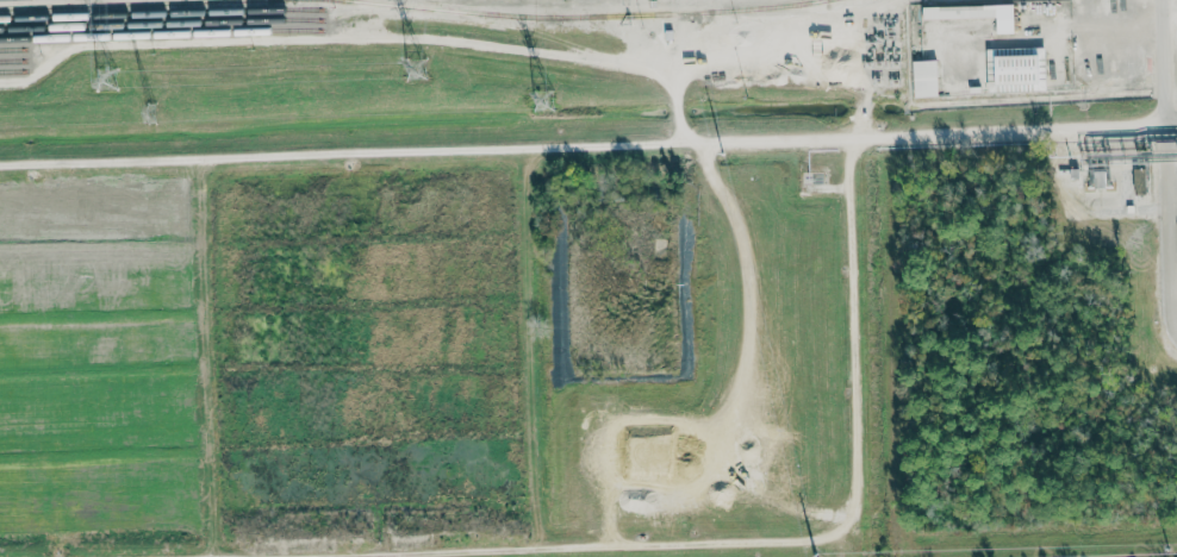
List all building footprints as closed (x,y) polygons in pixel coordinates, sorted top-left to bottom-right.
[(1014,5),(923,7),(923,20),(996,18),(997,35),(1015,34),(1014,5)] [(938,61),(914,61),(914,98),(939,97),(938,61)]
